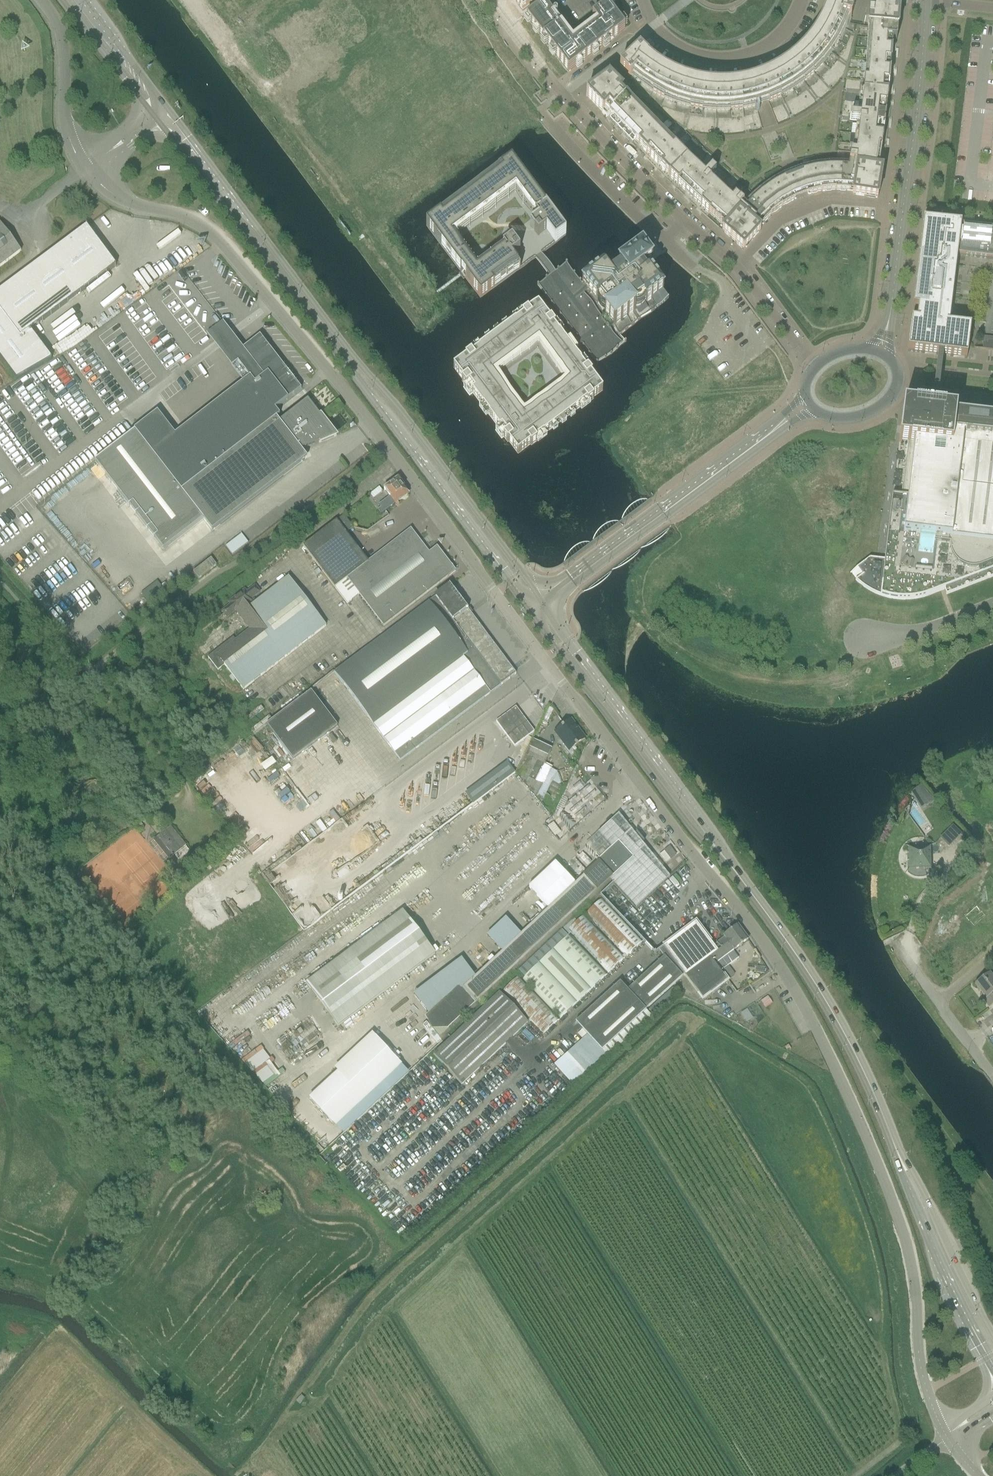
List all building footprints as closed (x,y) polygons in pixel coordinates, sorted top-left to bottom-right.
[(516,2),(522,12),(537,1),(537,0),(519,0),(516,2)] [(735,86),(728,85),(728,86),(727,86),(705,86),(684,80),(676,78),(660,68),(659,67),(657,66),(656,65),(651,62),(639,51),(620,69),(627,76),(626,77),(645,92),(637,101),(621,88),(607,101),(614,108),(606,116),(684,196),(723,231),(741,247),(757,228),(760,226),(763,223),(784,205),(810,194),(838,190),(847,191),(878,195),(881,173),(894,70),(896,30),(877,29),(878,16),(869,15),(868,28),(869,28),(868,33),(863,33),(861,41),(848,39),(853,16),(852,15),(855,6),(829,0),(821,21),(821,22),(819,28),(807,44),(804,47),(801,52),(785,65),(784,66),(778,71),(764,77),(760,78),(753,82),(746,84),(735,86)] [(544,3),(526,17),(527,18),(531,23),(535,28),(539,33),(543,39),(547,44),(551,50),(555,55),(568,72),(575,67),(580,63),(591,55),(596,51),(602,46),(607,43),(608,42),(612,39),(625,29),(607,6),(592,17),(596,23),(598,25),(572,45),(550,17),(553,15),(544,3)] [(511,162),(426,226),(461,272),(466,278),(465,278),(480,298),(520,268),(535,257),(541,252),(555,242),(566,234),(511,162)] [(967,359),(968,345),(970,331),(970,329),(949,326),(957,256),(992,261),(992,260),(992,230),(923,221),(913,309),(917,310),(916,322),(911,322),(907,352),(967,359)] [(21,252),(0,224),(0,268),(21,252)] [(17,380),(52,360),(30,331),(116,266),(86,227),(0,291),(0,357),(17,380)] [(192,244),(182,250),(189,260),(198,253),(192,244)] [(566,264),(539,284),(578,337),(582,342),(597,362),(624,342),(619,335),(620,334),(668,298),(646,267),(617,289),(609,278),(603,269),(582,285),(581,285),(566,264)] [(466,358),(453,367),(463,380),(462,381),(466,386),(469,384),(474,390),(472,392),(499,429),(502,427),(507,434),(503,436),(507,442),(508,441),(518,454),(530,444),(531,445),(537,441),(536,440),(587,402),(588,403),(593,399),(593,398),(602,390),(591,375),(592,374),(587,368),(586,369),(574,353),(572,350),(568,344),(566,342),(554,325),(555,325),(551,319),(550,320),(538,304),(528,312),(528,311),(522,315),(523,316),(472,354),(471,353),(465,357),(466,358)] [(181,491),(280,415),(275,409),(301,389),(281,363),(277,366),(259,342),(236,360),(249,378),(175,435),(157,412),(134,431),(136,430),(181,491)] [(280,415),(181,491),(136,430),(134,431),(95,462),(163,551),(203,520),(212,531),(304,460),(300,450),(319,443),(336,436),(325,421),(323,423),(318,417),(320,416),(308,400),(279,422),(276,418),(280,416),(280,415)] [(929,596),(944,590),(946,595),(965,588),(992,577),(992,421),(955,417),(956,414),(903,408),(899,444),(907,445),(901,497),(892,497),(887,536),(880,596),(881,597),(883,597),(884,598),(886,598),(887,598),(889,599),(890,599),(892,599),(893,600),(895,600),(897,600),(898,600),(900,600),(901,600),(903,600),(904,600),(906,600),(908,600),(910,600),(912,600),(914,600),(915,600),(917,599),(919,599),(921,598),(922,598),(924,598),(926,597),(928,596),(929,596)] [(398,479),(383,490),(389,498),(379,505),(381,508),(377,511),(380,515),(409,494),(398,479)] [(303,547),(335,588),(348,604),(359,595),(383,626),(455,571),(437,547),(429,553),(410,529),(368,562),(346,534),(353,528),(344,516),(303,547)] [(241,534),(225,546),(232,555),(248,543),(241,534)] [(211,558),(206,562),(212,569),(216,565),(211,558)] [(854,589),(879,589),(879,562),(852,561),(852,574),(855,575),(854,589)] [(212,569),(206,562),(193,572),(198,579),(212,569)] [(233,638),(207,658),(217,670),(224,665),(244,691),(327,626),(289,577),(253,605),(239,616),(249,630),(235,641),(233,638)] [(232,605),(223,612),(227,617),(235,611),(239,616),(253,605),(250,600),(260,592),(256,586),(247,593),(245,590),(229,602),(232,605)] [(450,586),(430,600),(334,672),(400,761),(515,674),(450,586)] [(61,618),(66,623),(72,617),(61,605),(59,607),(66,614),(61,618)] [(311,692),(266,725),(293,760),(337,727),(311,692)] [(516,707),(496,722),(514,746),(534,732),(516,707)] [(570,720),(554,732),(560,740),(564,738),(569,745),(564,748),(570,756),(577,750),(575,747),(585,739),(570,720)] [(526,755),(517,773),(521,774),(520,777),(537,798),(543,800),(547,792),(542,789),(553,768),(553,767),(546,764),(553,749),(534,740),(526,755)] [(910,789),(917,808),(930,803),(923,784),(910,789)] [(548,909),(463,988),(477,1002),(609,879),(636,908),(669,877),(618,814),(585,845),(600,861),(585,874),(586,874),(575,885),(555,863),(528,888),(548,909)] [(171,827),(167,830),(158,838),(173,858),(183,850),(187,846),(171,827)] [(663,862),(675,856),(671,847),(658,853),(663,862)] [(928,866),(928,855),(927,849),(908,849),(909,869),(925,868),(925,866),(928,866)] [(587,913),(628,956),(642,943),(602,900),(587,913)] [(403,911),(306,984),(339,1027),(435,955),(403,911)] [(570,929),(611,972),(625,959),(596,929),(598,927),(593,922),(591,923),(584,916),(570,929)] [(646,1010),(683,976),(701,1001),(703,999),(728,981),(723,975),(721,972),(715,964),(709,957),(716,951),(713,946),(695,922),(687,928),(665,945),(658,950),(664,957),(628,990),(621,982),(577,1023),(602,1051),(608,1057),(652,1017),(646,1011),(646,1010)] [(734,950),(748,940),(737,926),(723,936),(725,938),(713,946),(716,951),(709,957),(715,964),(721,972),(738,958),(733,951),(734,950)] [(524,979),(562,1018),(607,975),(570,936),(524,979)] [(989,1008),(992,1005),(992,978),(989,974),(975,985),(984,997),(982,999),(989,1008)] [(503,992),(545,1035),(559,1021),(518,978),(503,992)] [(500,992),(434,1055),(463,1085),(529,1023),(500,992)] [(740,1013),(745,1022),(751,1018),(746,1009),(740,1013)] [(393,1012),(394,1025),(409,1023),(407,1010),(393,1012)] [(376,1037),(309,1099),(332,1123),(398,1061),(376,1037)]
